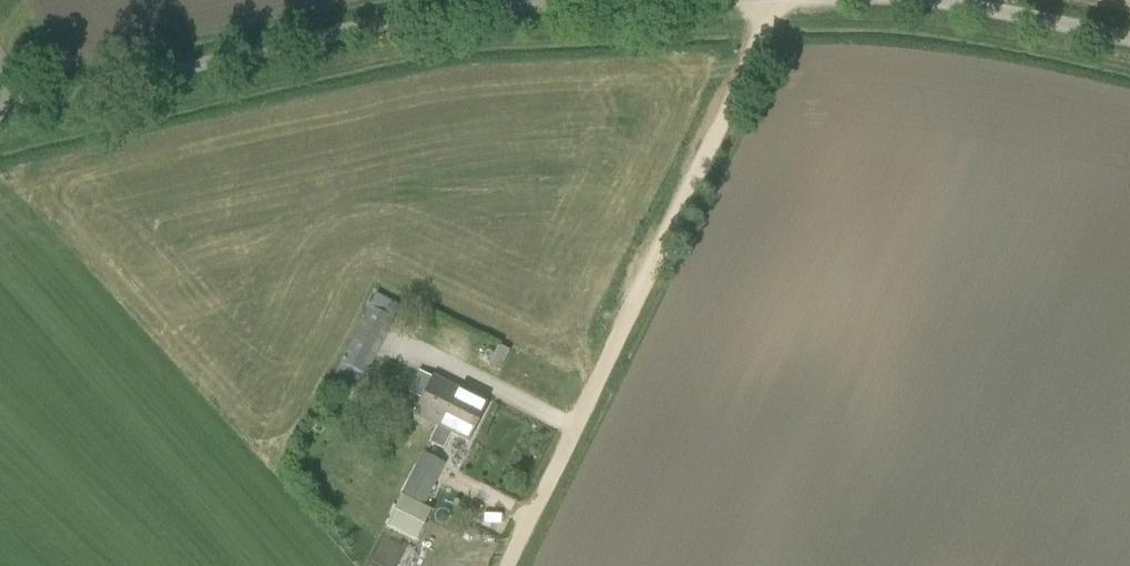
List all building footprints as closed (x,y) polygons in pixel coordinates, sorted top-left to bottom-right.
[(358,387),(393,319),(367,306),(339,362),(340,363),(334,375),(358,387)] [(498,345),(488,365),(500,371),(509,351),(498,345)] [(438,424),(457,386),(433,375),(432,376),(420,370),(410,390),(422,396),(414,412),(438,424)] [(457,386),(438,424),(468,439),(487,401),(457,386)] [(423,505),(436,480),(414,468),(400,494),(402,496),(399,502),(418,512),(422,504),(423,505)]
